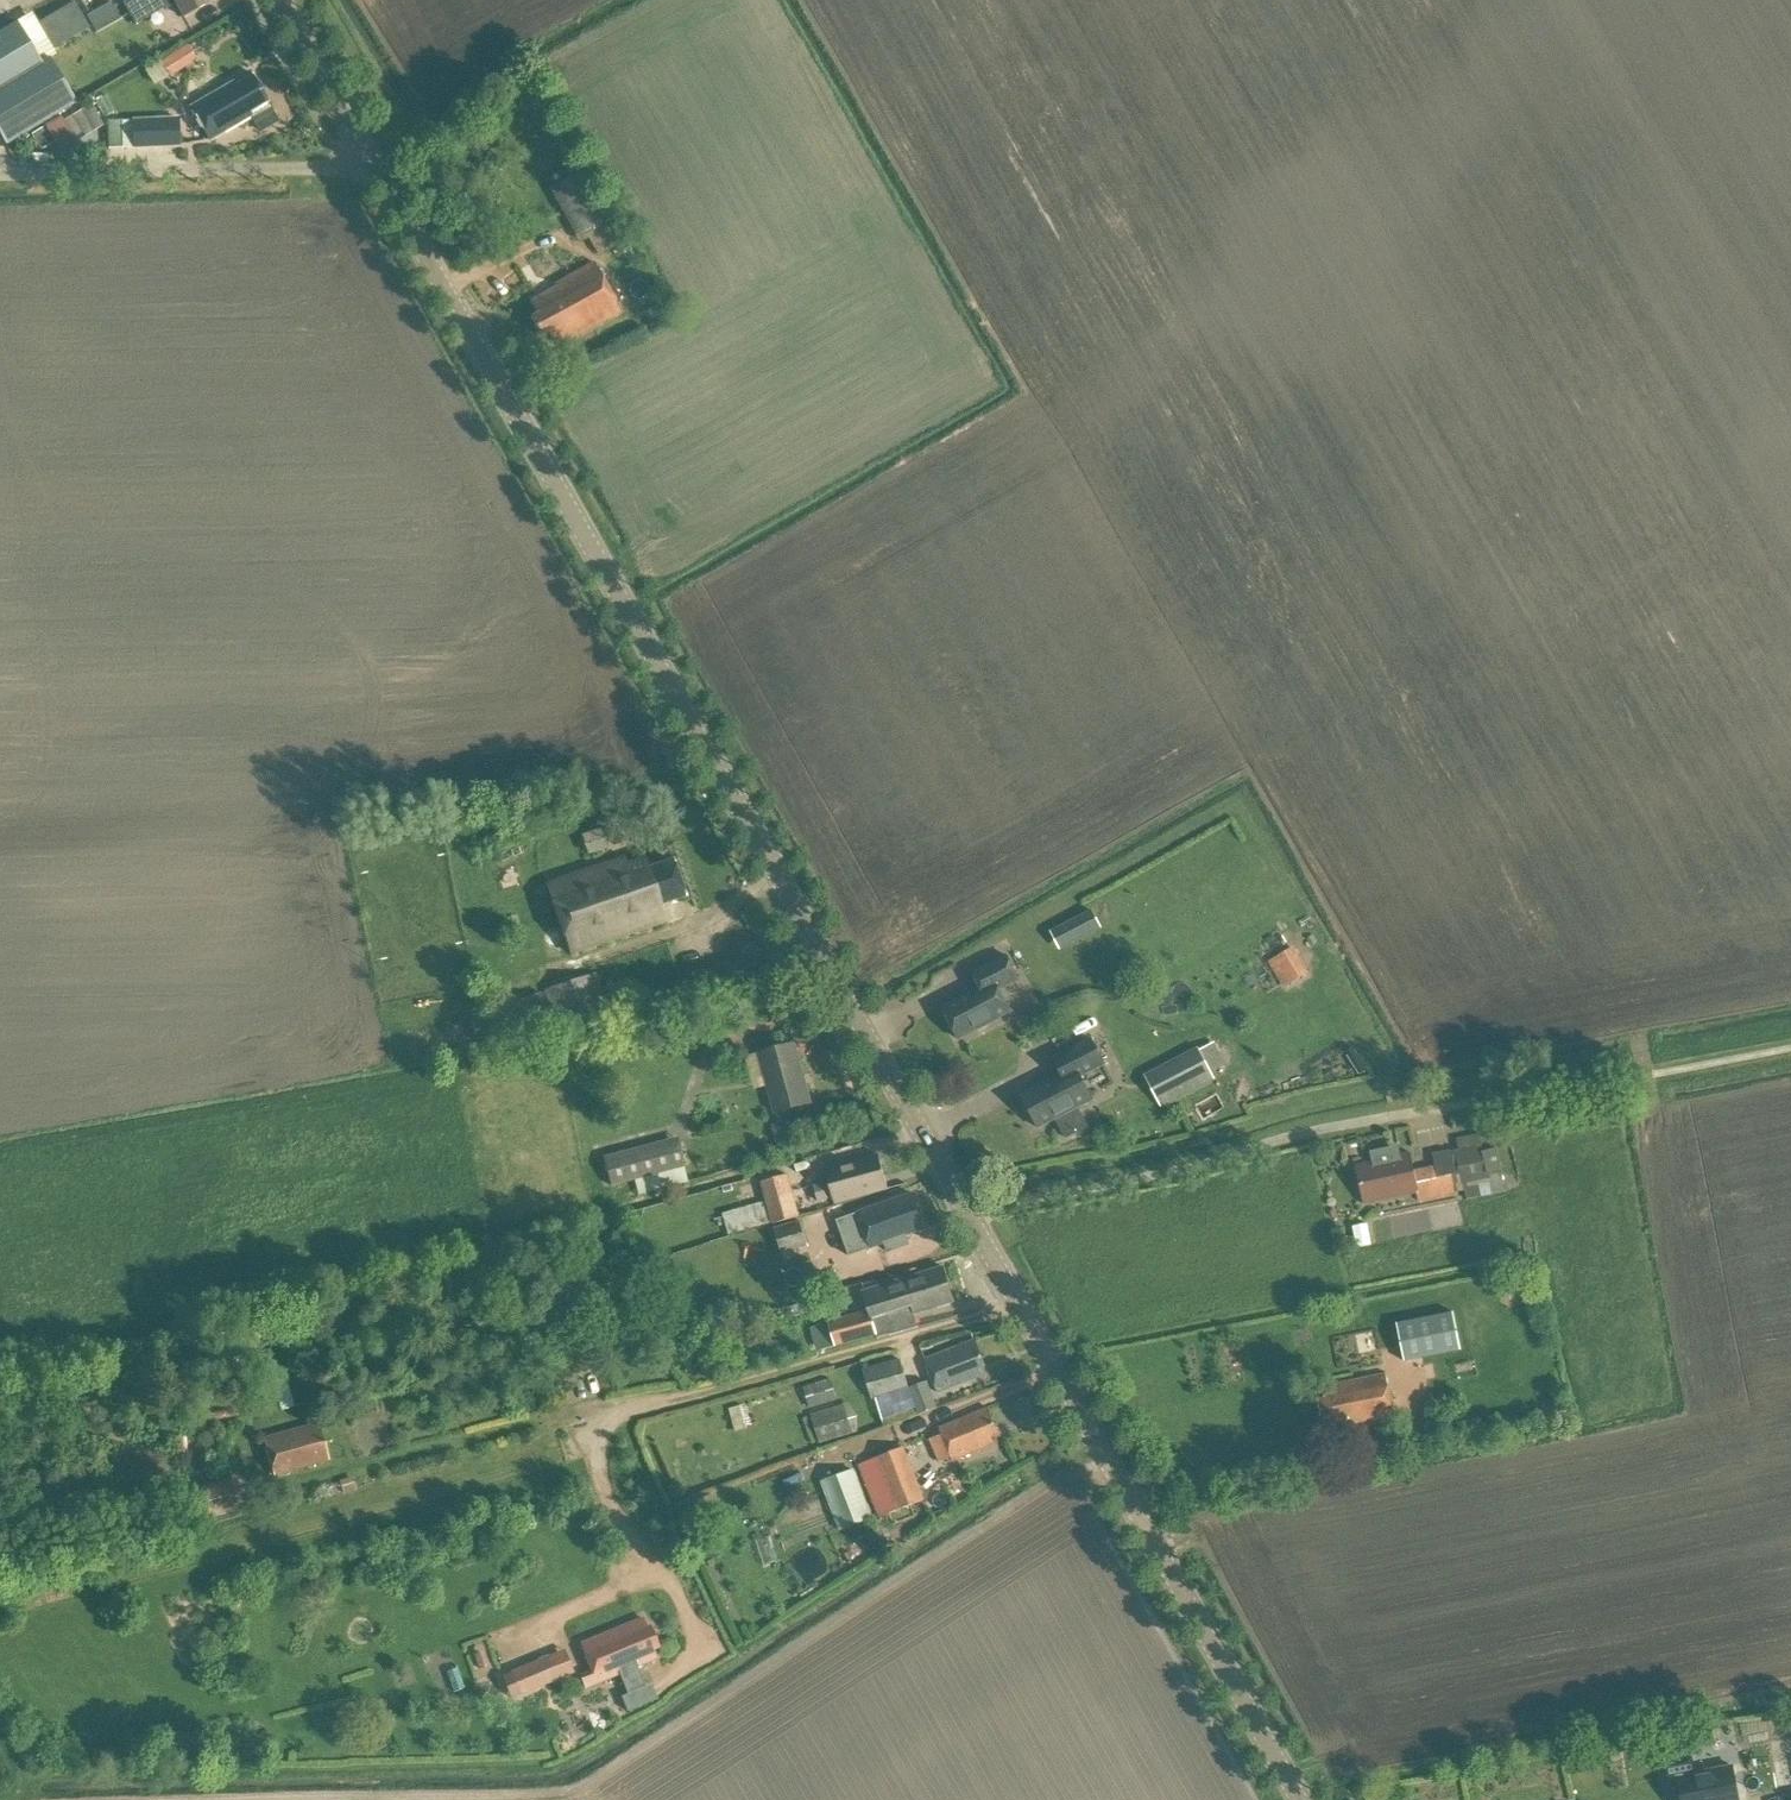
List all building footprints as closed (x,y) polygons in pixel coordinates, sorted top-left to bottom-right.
[(123,5),(135,27),(158,14),(151,3),(140,9),(134,0),(131,0),(123,5)] [(140,9),(151,3),(156,0),(134,0),(140,9)] [(209,4),(207,0),(172,0),(183,19),(209,4)] [(91,28),(76,2),(36,26),(51,52),(91,28)] [(42,67),(17,25),(0,35),(0,91),(42,67)] [(190,44),(161,61),(171,78),(200,61),(190,44)] [(0,91),(0,140),(4,147),(75,105),(50,62),(42,67),(0,91)] [(268,107),(249,74),(190,109),(209,142),(268,107)] [(178,121),(131,122),(120,122),(121,150),(131,150),(131,149),(179,148),(178,121)] [(107,122),(108,150),(121,150),(120,122),(107,122)] [(578,240),(607,224),(579,174),(550,190),(578,240)] [(556,350),(621,313),(593,264),(554,287),(555,289),(530,303),(537,316),(530,319),(541,338),(547,335),(556,350)] [(621,829),(609,834),(615,848),(627,843),(621,829)] [(658,907),(684,898),(672,862),(647,870),(644,860),(626,866),(624,860),(546,886),(569,956),(664,924),(658,907)] [(1091,913),(1050,934),(1059,952),(1100,931),(1091,913)] [(1284,988),(1309,974),(1294,949),(1269,964),(1284,988)] [(980,990),(942,1010),(958,1042),(1011,1015),(999,992),(1019,982),(1006,958),(972,975),(980,990)] [(573,1031),(608,1020),(594,975),(544,990),(558,1033),(573,1028),(573,1031)] [(477,1045),(510,1033),(549,1022),(540,996),(501,1008),(468,1020),(477,1045)] [(1089,1129),(1079,1109),(1094,1101),(1082,1078),(1090,1074),(1105,1066),(1092,1040),(1053,1060),(1060,1074),(1062,1076),(1022,1097),(1027,1109),(1026,1114),(1031,1123),(1036,1125),(1039,1130),(1056,1121),(1066,1140),(1089,1129)] [(1215,1044),(1199,1053),(1198,1050),(1146,1078),(1162,1109),(1215,1082),(1211,1075),(1227,1066),(1215,1044)] [(766,1079),(759,1081),(761,1090),(768,1088),(776,1115),(811,1105),(794,1046),(760,1055),(766,1079)] [(1481,1139),(1480,1136),(1457,1141),(1460,1151),(1449,1154),(1457,1194),(1465,1192),(1467,1201),(1508,1192),(1498,1149),(1491,1151),(1489,1141),(1481,1139)] [(677,1141),(603,1160),(610,1188),(685,1170),(677,1141)] [(1418,1203),(1456,1194),(1448,1153),(1432,1157),(1435,1168),(1414,1173),(1410,1155),(1395,1158),(1393,1150),(1372,1154),(1373,1163),(1363,1165),(1365,1175),(1359,1176),(1365,1206),(1417,1195),(1418,1203)] [(829,1184),(814,1188),(818,1203),(833,1199),(835,1206),(888,1191),(879,1157),(825,1171),(829,1184)] [(774,1225),(799,1218),(795,1204),(792,1205),(784,1178),(766,1183),(773,1210),(770,1211),(774,1225)] [(911,1196),(838,1223),(850,1256),(871,1249),(886,1244),(889,1253),(908,1246),(905,1237),(923,1231),(911,1196)] [(808,1248),(800,1223),(775,1230),(783,1256),(808,1248)] [(914,1316),(953,1304),(943,1269),(863,1293),(869,1312),(829,1324),(836,1348),(876,1337),(877,1339),(890,1336),(884,1316),(912,1308),(914,1316)] [(1452,1314),(1398,1325),(1406,1363),(1460,1352),(1452,1314)] [(835,1348),(830,1331),(817,1334),(822,1352),(835,1348)] [(980,1370),(985,1368),(975,1342),(925,1362),(938,1395),(982,1377),(980,1370)] [(872,1401),(874,1400),(909,1390),(901,1362),(864,1372),(872,1401)] [(1351,1431),(1395,1423),(1386,1376),(1323,1389),(1326,1401),(1319,1403),(1323,1424),(1330,1423),(1333,1440),(1352,1436),(1351,1431)] [(742,1428),(836,1401),(831,1383),(737,1408),(742,1428)] [(916,1415),(935,1410),(927,1385),(909,1390),(874,1400),(881,1422),(915,1412),(916,1415)] [(849,1405),(811,1416),(821,1449),(859,1438),(849,1405)] [(991,1438),(998,1435),(988,1409),(939,1430),(942,1436),(930,1441),(940,1464),(951,1459),(953,1463),(995,1445),(991,1438)] [(273,1477),(328,1462),(326,1454),(321,1435),(320,1436),(317,1425),(263,1440),(273,1477)] [(880,1519),(924,1502),(903,1449),(859,1467),(880,1519)] [(874,1519),(855,1470),(822,1483),(841,1532),(874,1519)] [(234,1478),(200,1488),(207,1514),(242,1505),(234,1478)] [(356,1492),(352,1478),(340,1481),(340,1483),(318,1490),(321,1501),(343,1495),(344,1496),(356,1492)] [(651,1650),(657,1648),(649,1629),(645,1630),(641,1621),(581,1646),(592,1673),(581,1678),(585,1688),(619,1674),(627,1694),(620,1697),(627,1713),(656,1701),(650,1685),(643,1687),(635,1668),(655,1660),(651,1650)] [(518,1697),(572,1675),(562,1652),(509,1675),(518,1697)] [(1691,1754),(1666,1759),(1669,1779),(1676,1778),(1681,1799),(1738,1799),(1732,1767),(1695,1774),(1691,1754)]
